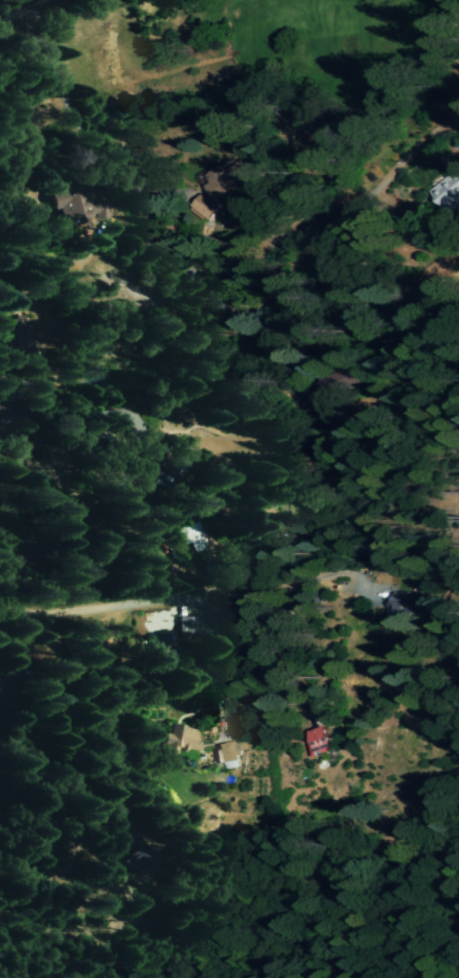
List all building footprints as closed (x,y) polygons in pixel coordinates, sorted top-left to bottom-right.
[(445,213),(458,203),(458,166),(427,189),(445,213)] [(48,194),(50,210),(57,209),(59,222),(69,220),(70,229),(86,227),(85,219),(94,218),(95,221),(108,219),(106,204),(87,207),(85,189),(48,194)] [(411,592),(394,592),(395,623),(403,623),(403,627),(411,627),(411,592)] [(176,618),(177,639),(168,639),(168,634),(150,635),(151,660),(179,659),(178,639),(202,638),(201,617),(176,618)] [(194,729),(168,725),(167,735),(161,733),(157,753),(174,756),(175,750),(190,752),(194,729)] [(335,751),(326,726),(306,733),(314,758),(335,751)] [(218,764),(238,761),(235,741),(215,745),(218,764)]
